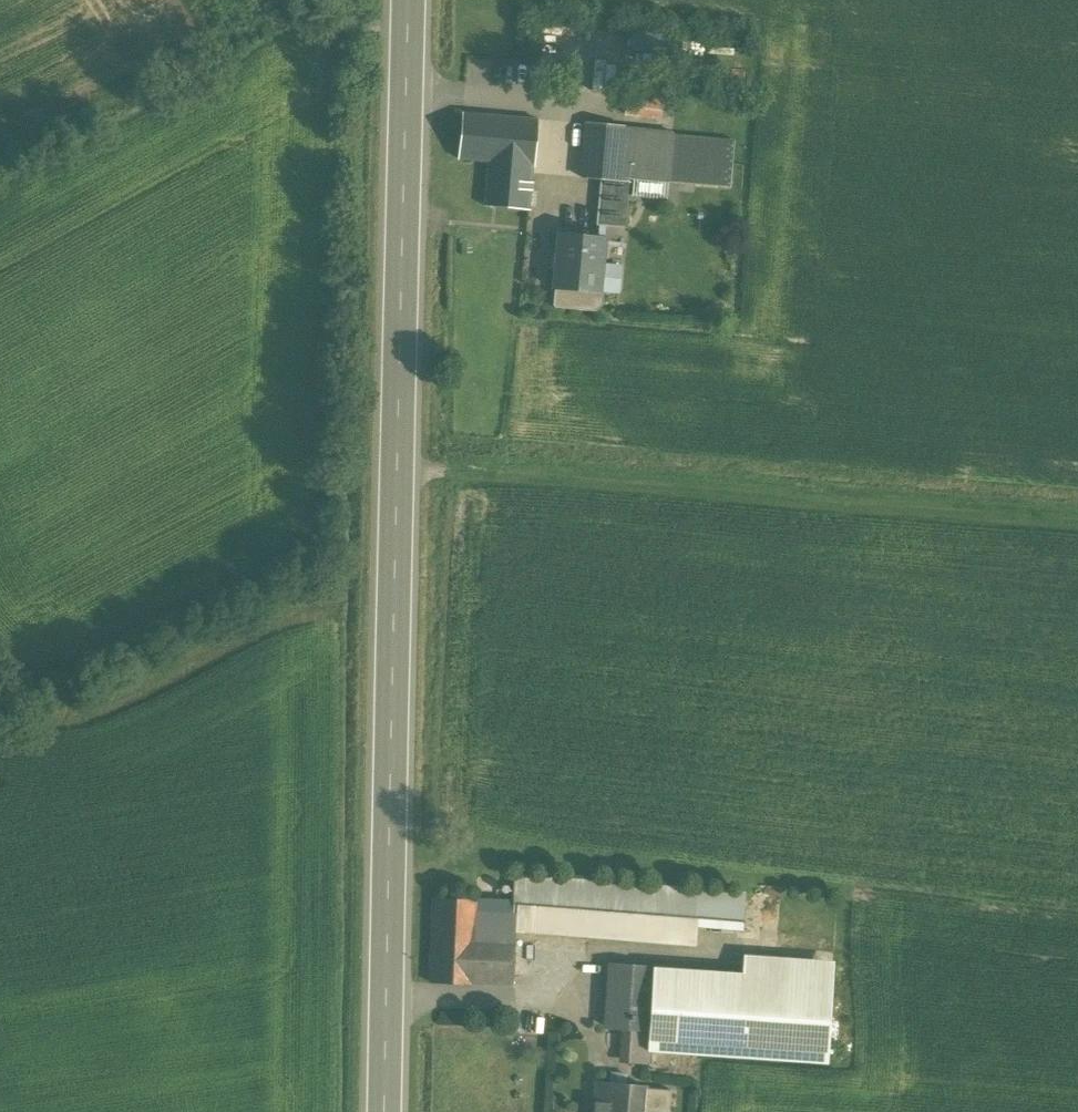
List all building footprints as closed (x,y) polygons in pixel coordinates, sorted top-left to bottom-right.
[(614,91),(615,63),(594,62),(593,91),(614,91)] [(663,93),(627,90),(624,114),(661,118),(663,93)] [(537,121),(463,114),(458,159),(488,162),(484,206),(529,210),(537,121)] [(623,127),(586,123),(581,178),(600,179),(618,181),(618,179),(623,131),(623,127)] [(623,131),(618,179),(667,183),(672,135),(623,131)] [(628,182),(618,181),(600,179),(597,225),(624,228),(628,182)] [(603,240),(559,235),(553,307),(555,308),(595,312),(602,306),(603,298),(599,292),(599,291),(601,265),(603,240)] [(621,267),(601,265),(599,291),(619,293),(621,267)] [(745,895),(514,877),(513,904),(512,931),(515,931),(696,946),(697,922),(742,926),(745,895)] [(513,904),(434,899),(430,983),(474,985),(474,983),(512,984),(515,931),(512,931),(513,904)] [(743,974),(833,980),(834,964),(744,957),(743,974)] [(650,1015),(653,968),(611,965),(607,1028),(621,1029),(649,1031),(650,1015)] [(743,974),(653,968),(650,1015),(649,1031),(647,1051),(827,1064),(833,980),(743,974)] [(647,1051),(649,1031),(621,1029),(619,1063),(646,1064),(647,1051)] [(611,1073),(610,1084),(625,1085),(626,1075),(611,1073)] [(598,1082),(595,1111),(669,1111),(671,1091),(645,1088),(645,1087),(625,1085),(610,1084),(598,1082)]
